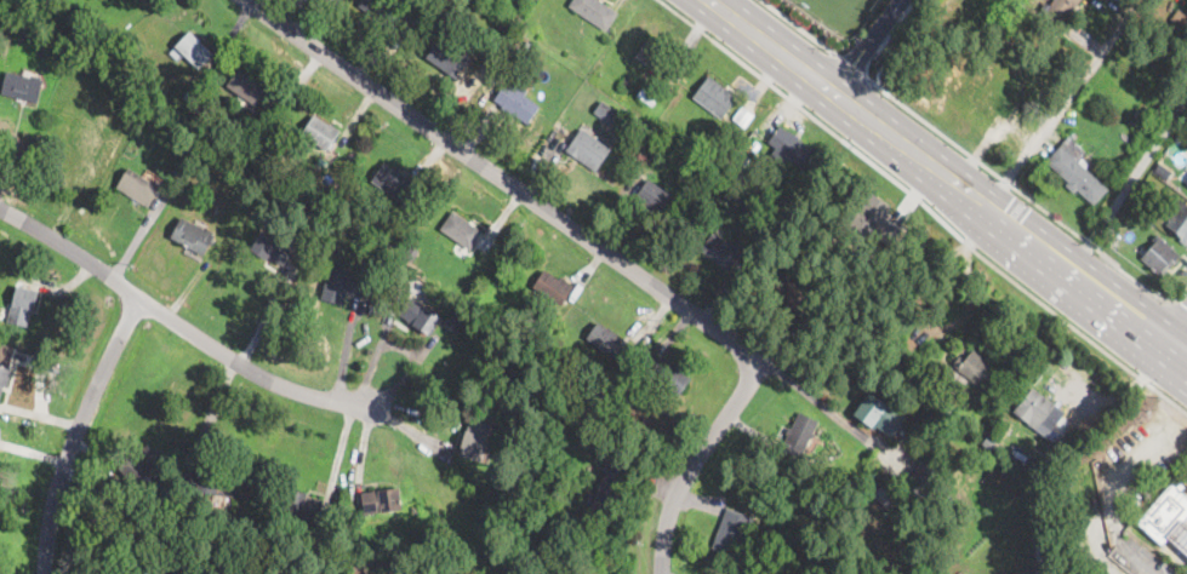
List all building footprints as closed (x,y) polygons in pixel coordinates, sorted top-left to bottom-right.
[(358,7),(363,0),(386,0),(404,13),(390,31),(377,22),(375,25),(366,19),(369,15),(358,7)] [(569,6),(573,0),(596,0),(617,15),(605,31),(569,6)] [(1050,6),(1054,0),(1082,0),(1078,5),(1080,6),(1071,21),(1068,19),(1062,28),(1039,11),(1044,2),(1050,6)] [(1174,39),(1186,20),(1186,38),(1182,45),(1174,39)] [(108,25),(102,31),(97,25),(103,21),(108,25)] [(114,35),(107,42),(101,36),(108,29),(114,35)] [(198,39),(198,38),(200,40),(200,41),(213,54),(199,69),(176,46),(190,31),(198,39)] [(455,79),(426,58),(441,36),(470,57),(455,79)] [(533,44),(530,50),(524,46),(527,40),(533,44)] [(253,105),(226,86),(239,68),(266,87),(253,105)] [(36,103),(0,94),(6,71),(42,81),(36,103)] [(720,119),(692,97),(708,76),(737,98),(720,119)] [(627,91),(620,86),(626,78),(633,82),(627,91)] [(529,90),(525,96),(540,105),(529,124),(515,115),(514,117),(501,109),(503,107),(495,102),(507,84),(514,88),(517,84),(529,90)] [(651,107),(637,97),(641,90),(656,99),(651,107)] [(622,114),(615,125),(595,111),(603,101),(622,114)] [(755,114),(746,126),(734,116),(742,104),(755,114)] [(1147,116),(1139,130),(1129,124),(1137,110),(1147,116)] [(329,126),(330,124),(339,131),(326,153),(301,136),(314,116),(329,126)] [(801,167),(769,143),(780,127),(812,151),(801,167)] [(595,172),(566,151),(582,128),(611,150),(595,172)] [(1077,161),(1079,162),(1082,159),(1089,165),(1086,168),(1109,189),(1095,206),(1078,190),(1074,194),(1066,185),(1068,182),(1046,162),(1069,137),(1085,151),(1077,161)] [(664,150),(655,163),(645,157),(655,143),(664,150)] [(712,149),(723,155),(717,165),(707,157),(704,156),(709,150),(711,151),(712,149)] [(383,163),(396,172),(398,170),(411,179),(409,182),(418,188),(405,206),(371,182),(383,163)] [(1168,182),(1154,172),(1160,163),(1172,173),(1168,182)] [(741,183),(736,179),(734,182),(730,179),(732,176),(731,174),(738,167),(748,176),(741,183)] [(148,208),(116,188),(129,168),(160,188),(148,208)] [(327,190),(320,185),(326,173),(335,178),(327,190)] [(662,223),(632,202),(647,179),(678,200),(662,223)] [(734,193),(730,199),(724,194),(729,189),(734,193)] [(890,246),(872,233),(868,239),(849,225),(871,194),(890,207),(883,218),(901,230),(890,246)] [(740,207),(734,202),(740,195),(746,200),(740,207)] [(1180,199),(1186,204),(1186,246),(1180,241),(1182,237),(1166,225),(1169,223),(1169,219),(1171,216),(1174,216),(1180,208),(1175,205),(1180,199)] [(469,249),(440,229),(452,212),(481,233),(469,249)] [(202,257),(170,239),(182,218),(213,235),(202,257)] [(284,235),(280,241),(293,249),(284,266),(269,258),(268,260),(251,251),(263,230),(272,235),(274,230),(284,235)] [(730,270),(701,249),(713,234),(741,254),(730,270)] [(1170,270),(1168,269),(1162,276),(1141,258),(1154,243),(1152,241),(1158,235),(1182,256),(1170,270)] [(412,264),(404,259),(411,246),(420,251),(412,264)] [(361,297),(346,293),(343,305),(321,300),(329,266),(367,276),(361,297)] [(543,270),(559,280),(560,277),(573,286),(560,306),(532,288),(543,270)] [(800,316),(789,309),(791,306),(772,294),(783,277),(812,297),(800,316)] [(34,312),(32,312),(27,328),(6,323),(16,285),(40,291),(34,312)] [(430,337),(399,315),(411,297),(443,318),(430,337)] [(451,304),(451,303),(468,315),(457,332),(446,325),(451,317),(445,312),(447,309),(441,305),(445,300),(451,304)] [(622,365),(586,339),(597,322),(633,348),(622,365)] [(530,339),(524,346),(518,341),(523,334),(530,339)] [(985,389),(959,369),(974,350),(999,369),(985,389)] [(679,397),(649,378),(660,360),(690,379),(679,397)] [(4,386),(0,401),(0,365),(12,368),(7,388),(4,386)] [(1039,431),(1010,409),(1027,384),(1057,406),(1039,431)] [(606,390),(601,397),(594,392),(600,385),(606,390)] [(885,403),(888,401),(908,417),(892,438),(878,426),(875,430),(871,426),(872,424),(857,412),(872,392),(885,403)] [(798,461),(780,452),(800,412),(818,421),(798,461)] [(491,426),(480,463),(460,455),(462,448),(461,447),(466,431),(467,431),(470,419),(491,426)] [(162,461),(133,486),(119,467),(135,454),(138,458),(150,447),(162,461)] [(611,518),(590,511),(612,452),(634,460),(611,518)] [(605,466),(598,463),(601,452),(610,454),(605,466)] [(924,503),(903,487),(921,461),(942,477),(924,503)] [(1181,489),(1186,494),(1186,517),(1185,520),(1169,538),(1163,545),(1137,521),(1171,481),(1176,486),(1181,481),(1186,484),(1181,489)] [(885,507),(873,496),(881,486),(895,498),(885,507)] [(364,516),(360,493),(398,487),(401,510),(364,516)] [(1029,490),(1025,496),(1020,493),(1025,487),(1029,490)] [(415,515),(412,509),(421,506),(422,513),(415,515)] [(138,520),(126,516),(129,507),(142,511),(138,520)] [(737,556),(713,547),(727,509),(752,518),(737,556)] [(1185,520),(1186,522),(1186,554),(1169,538),(1185,520)] [(281,522),(280,529),(272,528),(272,521),(281,522)] [(948,539),(943,544),(926,528),(930,523),(948,539)] [(607,546),(603,557),(594,553),(599,543),(607,546)] [(169,568),(168,573),(144,573),(145,566),(169,568)]
